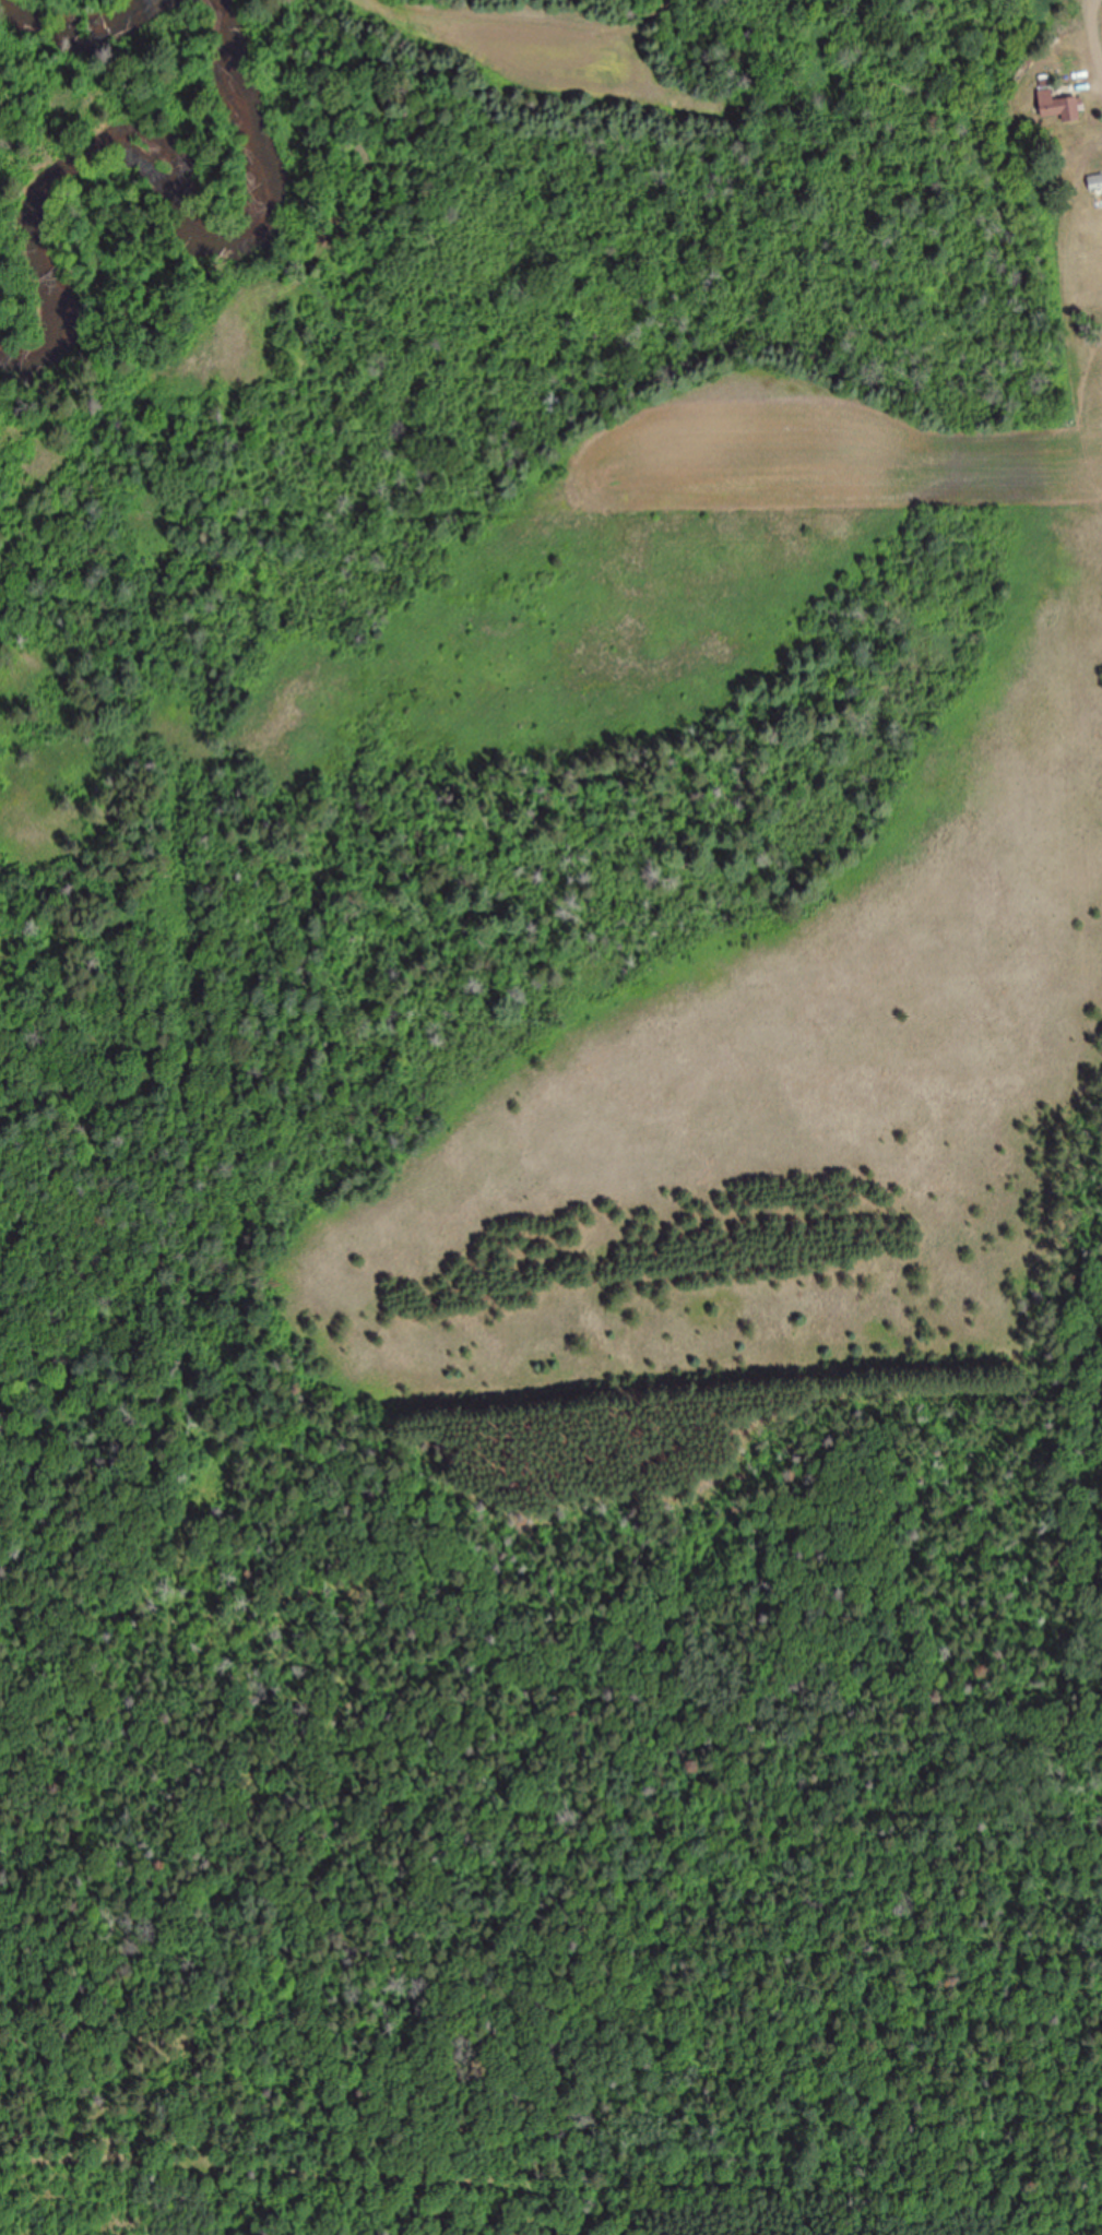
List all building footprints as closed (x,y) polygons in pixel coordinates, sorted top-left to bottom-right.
[(1064,115),(1065,123),(1083,121),(1080,97),(1055,100),(1054,90),(1041,91),(1043,117),(1064,115)] [(1090,175),(1090,188),(1101,188),(1101,175),(1090,175)]
